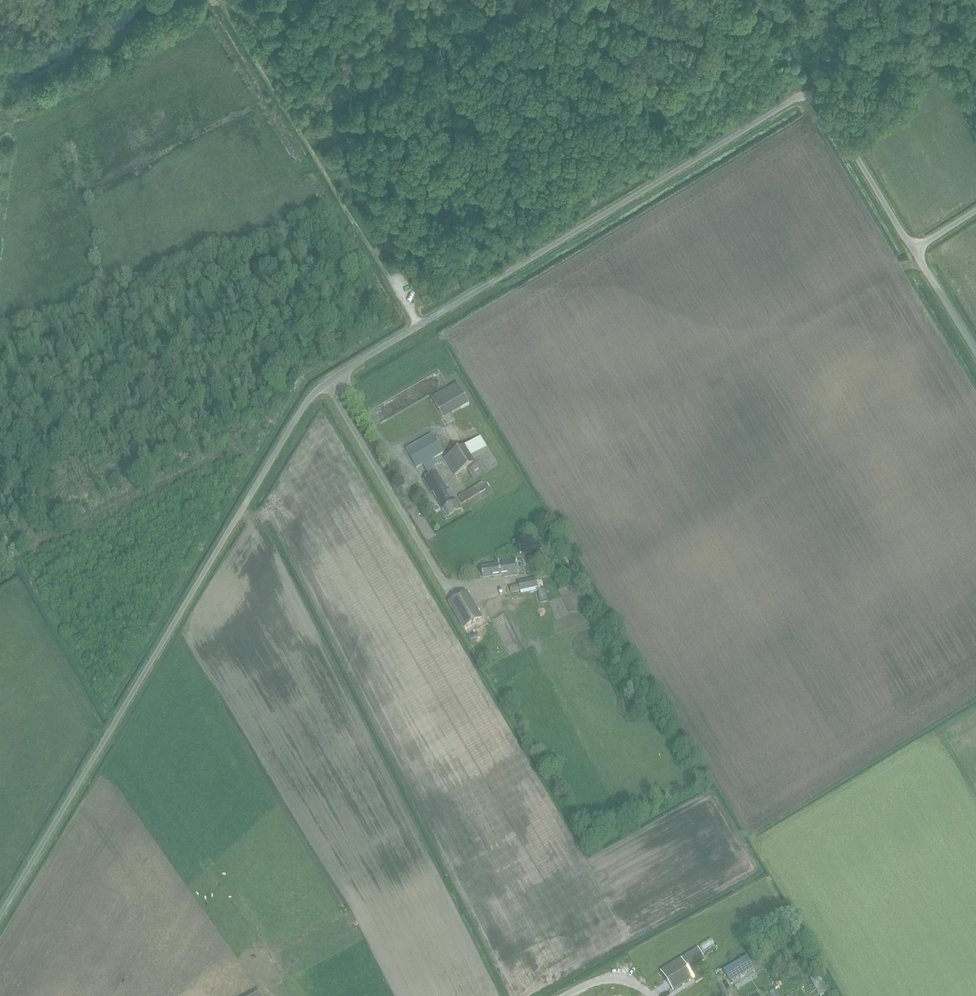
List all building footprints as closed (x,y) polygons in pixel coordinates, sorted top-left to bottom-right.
[(457,384),(431,399),(439,413),(443,420),(469,405),(462,393),(457,384)] [(410,427),(413,433),(433,422),(428,413),(420,418),(422,420),(410,427)] [(461,512),(456,502),(450,491),(447,493),(436,473),(436,472),(434,467),(435,466),(432,460),(443,454),(432,435),(422,440),(405,451),(416,470),(422,466),(428,477),(423,480),(431,494),(432,494),(447,520),(461,512)] [(481,437),(445,458),(455,476),(467,468),(474,479),(498,465),(481,437)] [(459,497),(462,502),(486,489),(482,483),(459,497)] [(483,580),(492,578),(502,577),(502,579),(517,577),(514,560),(498,563),(498,566),(481,569),(483,580)] [(518,586),(510,588),(511,594),(520,592),(521,595),(540,591),(537,578),(517,583),(518,586)] [(482,618),(467,592),(449,603),(464,629),(482,618)] [(574,592),(561,595),(567,615),(579,611),(574,592)] [(469,637),(472,643),(480,639),(477,633),(469,637)] [(747,956),(724,970),(730,981),(731,981),(753,968),(754,967),(747,956)] [(683,959),(663,971),(675,991),(695,979),(683,959)]
